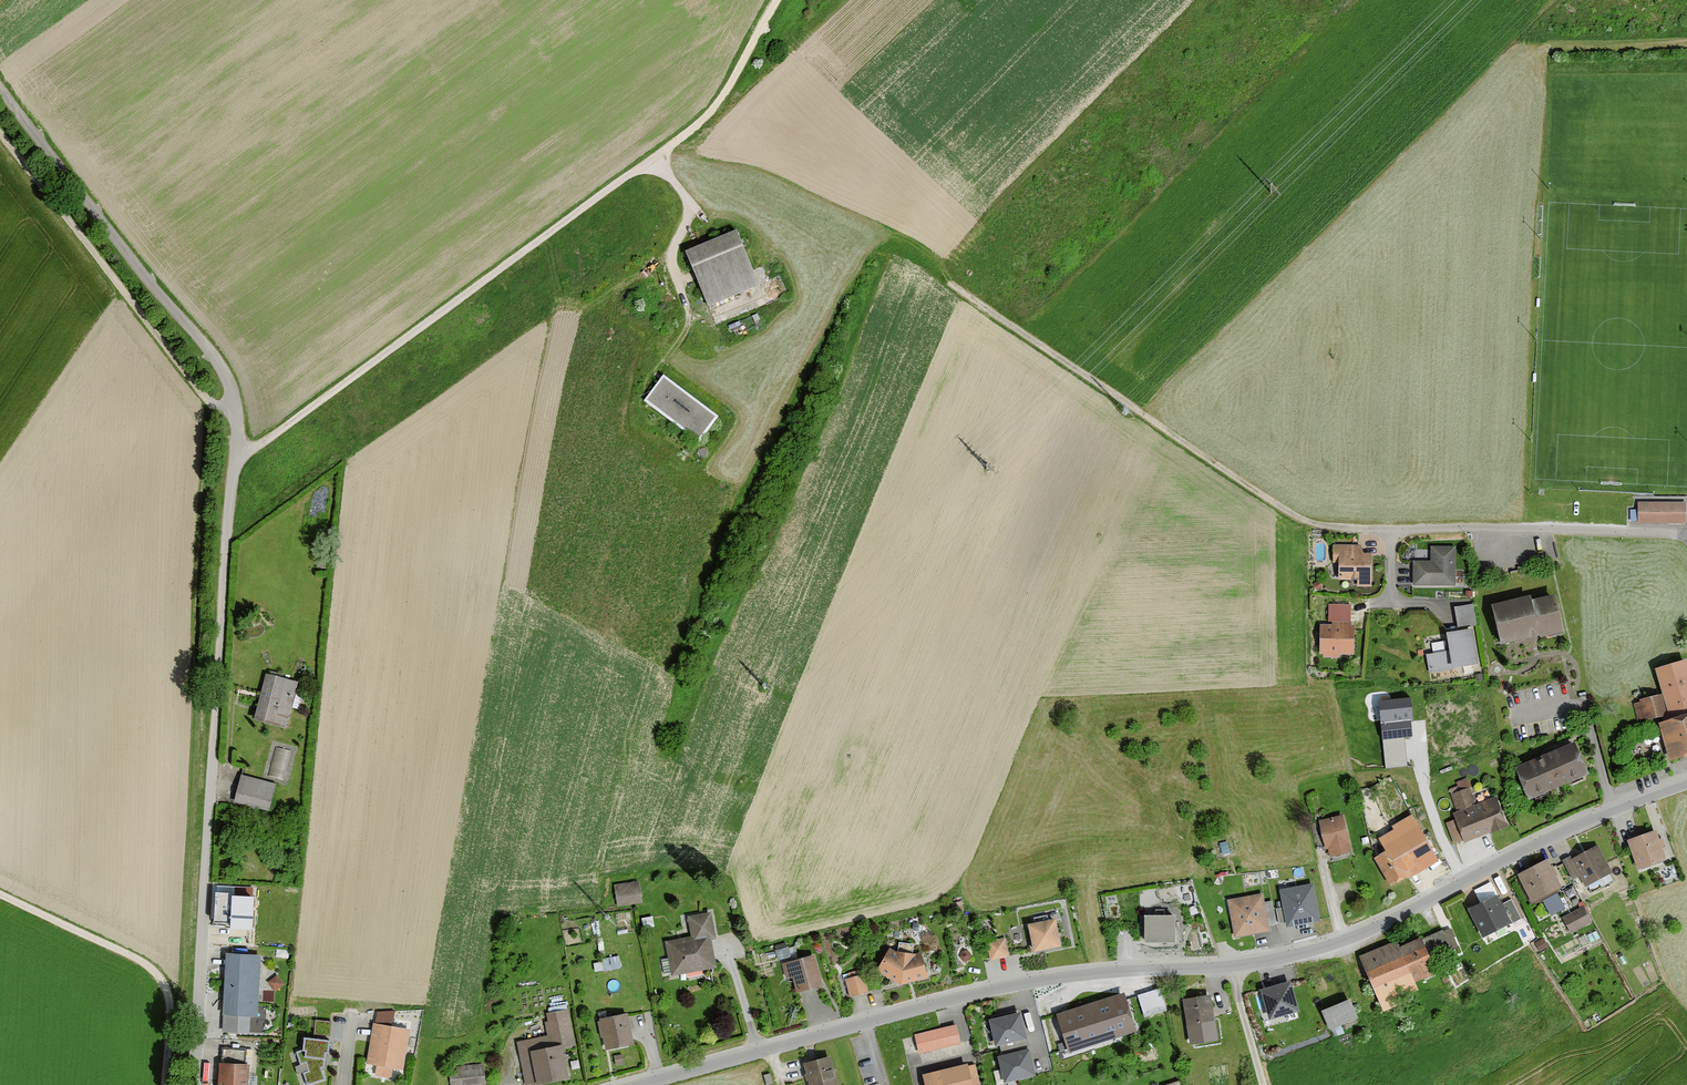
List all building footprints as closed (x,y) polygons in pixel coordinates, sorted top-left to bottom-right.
[(759,288),(738,235),(687,255),(709,309),(759,288)] [(719,421),(664,380),(645,404),(701,446),(719,421)] [(1686,507),(1637,507),(1637,526),(1686,526),(1686,507)] [(1373,557),(1364,556),(1361,548),(1333,547),(1332,565),(1339,566),(1338,582),(1357,583),(1357,589),(1371,589),(1373,557)] [(1455,549),(1431,549),(1431,562),(1413,562),(1413,587),(1454,588),(1455,549)] [(1535,600),(1496,608),(1504,649),(1566,637),(1559,599),(1536,604),(1535,600)] [(1349,607),(1327,606),(1327,624),(1331,624),(1331,627),(1319,627),(1318,657),(1353,658),(1354,628),(1348,628),(1349,607)] [(1476,627),(1473,606),(1454,609),(1457,630),(1476,627)] [(1478,667),(1473,632),(1448,636),(1450,653),(1426,657),(1429,674),(1478,667)] [(1657,673),(1664,699),(1638,706),(1645,729),(1662,724),(1673,764),(1686,760),(1686,665),(1657,673)] [(286,733),(298,685),(264,676),(252,725),(286,733)] [(1411,697),(1379,701),(1382,740),(1412,737),(1411,721),(1413,721),(1411,697)] [(286,777),(293,748),(275,743),(268,772),(286,777)] [(1578,745),(1518,771),(1532,804),(1592,778),(1578,745)] [(267,817),(276,788),(241,777),(232,806),(267,817)] [(1476,808),(1469,791),(1451,797),(1457,814),(1453,816),(1456,823),(1446,826),(1454,847),(1464,843),(1465,845),(1509,830),(1498,800),(1476,808)] [(1425,837),(1412,817),(1392,830),(1394,834),(1381,843),(1389,855),(1376,863),(1395,892),(1441,863),(1438,859),(1448,853),(1435,831),(1425,837)] [(1352,854),(1343,819),(1319,825),(1326,853),(1328,853),(1330,860),(1352,854)] [(1659,834),(1630,845),(1640,873),(1670,862),(1659,834)] [(1599,850),(1573,862),(1586,890),(1612,877),(1599,850)] [(1551,864),(1520,879),(1533,905),(1564,890),(1551,864)] [(638,885),(614,888),(617,909),(641,906),(638,885)] [(1312,887),(1281,893),(1288,928),(1319,922),(1312,887)] [(1263,895),(1229,901),(1235,940),(1269,934),(1263,895)] [(254,935),(256,902),(236,901),(236,898),(217,897),(215,927),(233,928),(232,934),(254,935)] [(1499,897),(1469,912),(1483,941),(1513,927),(1499,897)] [(1592,924),(1585,910),(1564,920),(1571,934),(1592,924)] [(692,940),(667,944),(673,979),(722,970),(713,917),(689,921),(692,940)] [(1177,946),(1178,919),(1147,919),(1147,945),(1177,946)] [(1058,923),(1031,928),(1035,955),(1063,950),(1058,923)] [(1451,931),(1434,938),(1441,957),(1458,950),(1451,931)] [(989,939),(992,957),(1013,954),(1010,936),(989,939)] [(1398,944),(1362,959),(1384,1013),(1424,996),(1419,984),(1439,976),(1425,942),(1401,952),(1398,944)] [(795,944),(778,946),(779,957),(796,955),(795,944)] [(923,957),(890,952),(878,974),(903,988),(929,981),(923,957)] [(258,1020),(261,959),(226,957),(222,1036),(249,1037),(250,1020),(258,1020)] [(816,959),(784,967),(792,999),(823,991),(816,959)] [(599,964),(593,965),(595,978),(613,976),(612,972),(619,972),(618,960),(599,962),(599,964)] [(865,972),(847,977),(853,996),(871,990),(865,972)] [(283,989),(276,979),(266,985),(273,995),(283,989)] [(1142,991),(1147,1013),(1171,1007),(1166,985),(1142,991)] [(1290,986),(1262,994),(1270,1021),(1297,1013),(1290,986)] [(1212,996),(1182,1002),(1187,1030),(1217,1024),(1212,996)] [(1125,997),(1060,1018),(1072,1055),(1137,1034),(1125,997)] [(1356,1020),(1349,1005),(1325,1015),(1331,1031),(1356,1020)] [(546,1017),(548,1024),(544,1025),(546,1039),(516,1045),(525,1084),(536,1084),(538,1084),(553,1084),(571,1081),(565,1051),(575,1049),(568,1012),(546,1017)] [(629,1016),(599,1022),(605,1053),(636,1047),(629,1016)] [(1025,1040),(1020,1017),(991,1024),(996,1047),(1025,1040)] [(956,1026),(915,1036),(919,1055),(960,1045),(956,1026)] [(374,1027),(364,1079),(400,1084),(403,1084),(412,1034),(374,1027)] [(304,1039),(303,1049),(296,1052),(306,1084),(307,1084),(324,1079),(320,1068),(324,1067),(325,1054),(328,1054),(329,1041),(304,1039)] [(250,1051),(223,1050),(223,1066),(220,1066),(219,1084),(249,1084),(250,1051)] [(1034,1077),(1028,1054),(1000,1061),(1005,1084),(1034,1077)] [(804,1067),(809,1084),(837,1084),(830,1060),(804,1067)] [(483,1065),(449,1069),(451,1084),(486,1084),(483,1065)] [(924,1078),(926,1084),(976,1084),(970,1065),(924,1078)]
